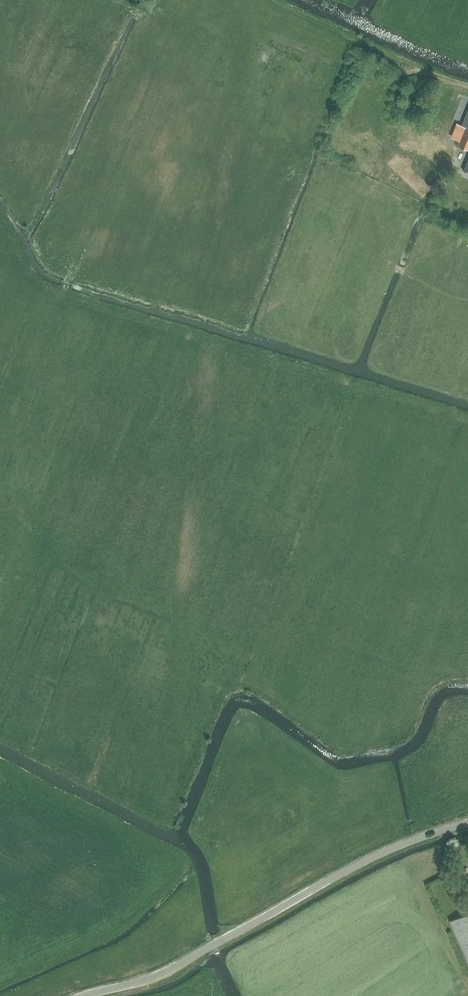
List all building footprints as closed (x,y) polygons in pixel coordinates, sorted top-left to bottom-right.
[(457,145),(467,150),(467,148),(467,114),(463,126),(457,123),(450,137),(459,141),(457,145)] [(449,921),(467,963),(467,912),(449,921)]
